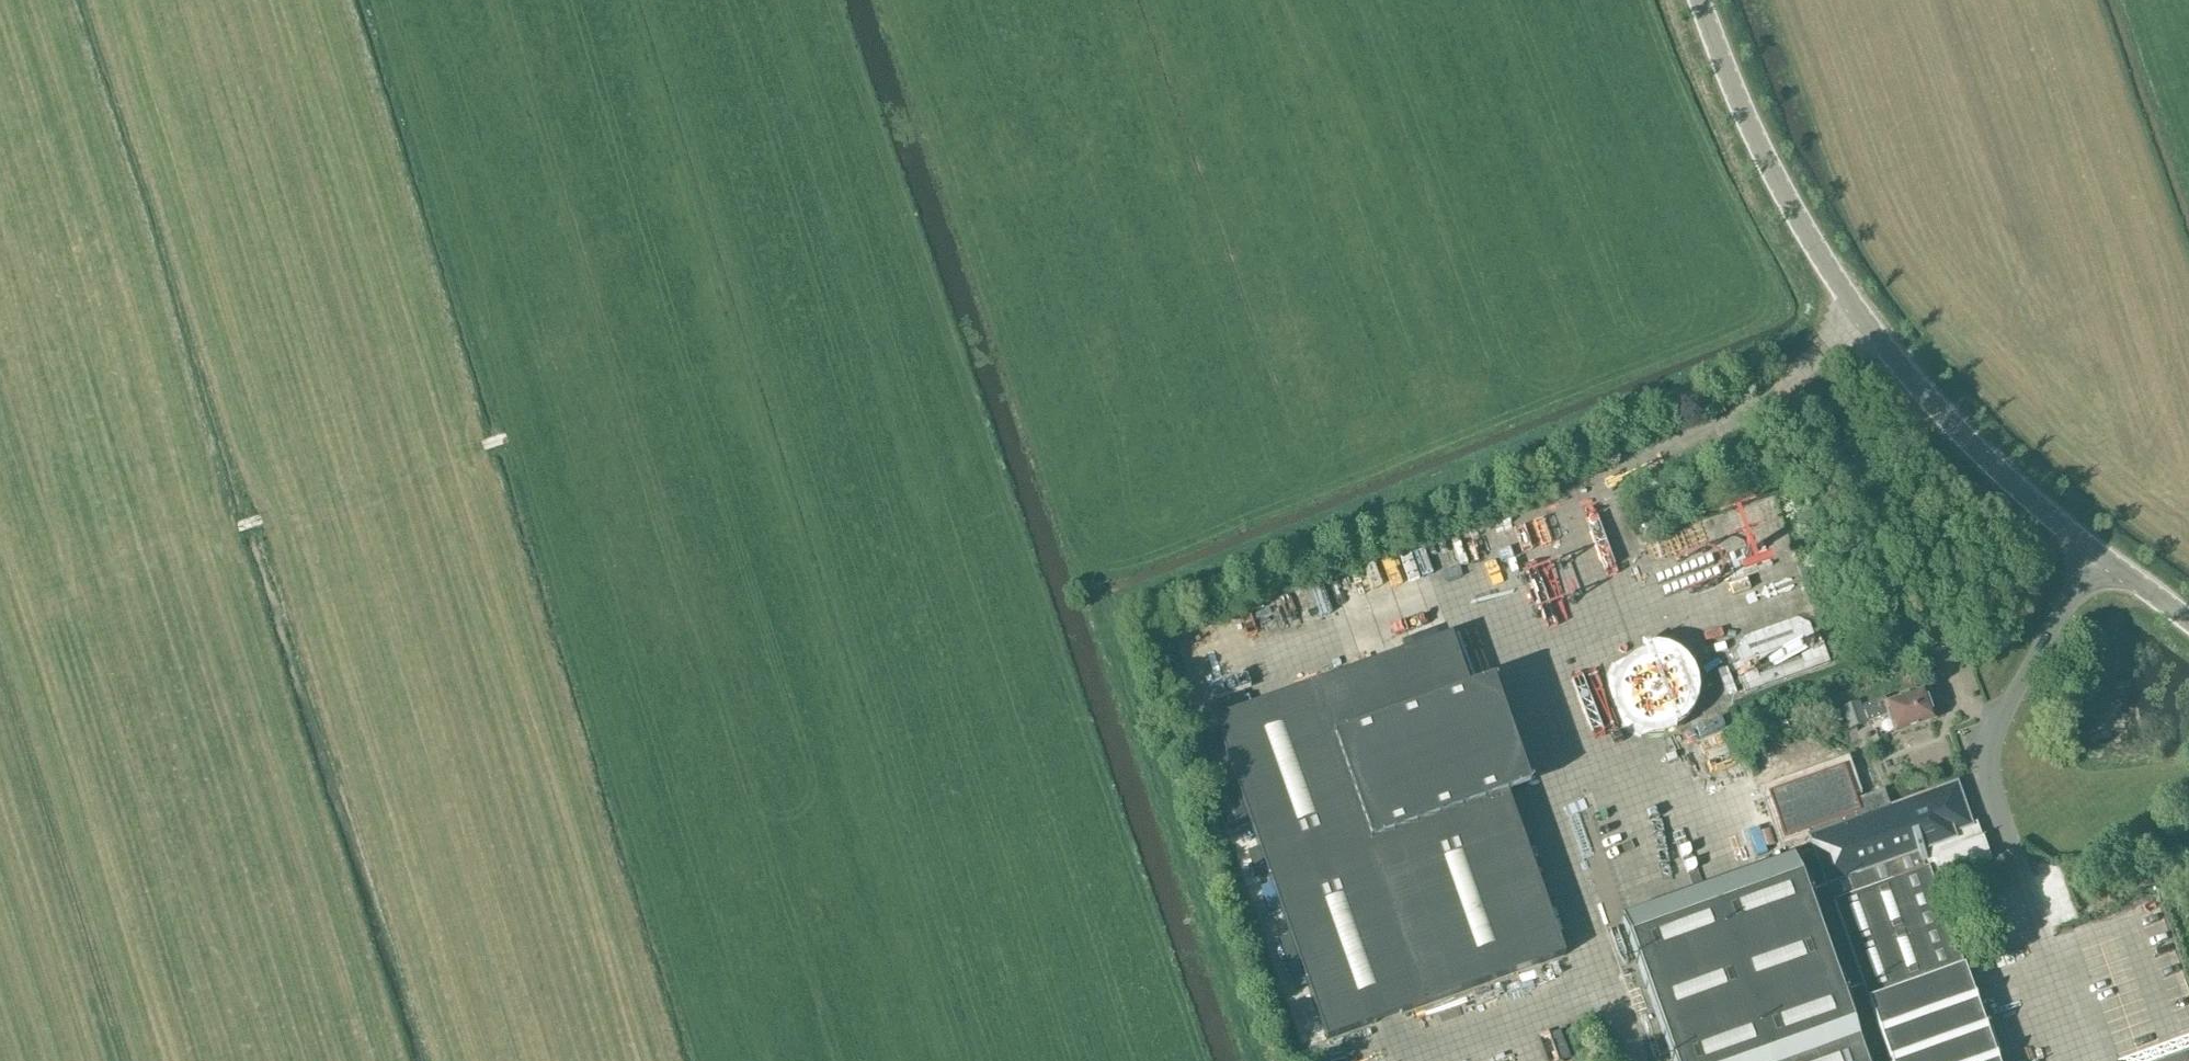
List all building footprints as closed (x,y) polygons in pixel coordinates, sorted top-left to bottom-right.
[(1699,573),(1716,625),(1802,598),(1784,541),(1788,540),(1774,495),(1725,511),(1736,546),(1759,539),(1764,553),(1699,573)] [(1326,1040),(1564,956),(1508,796),(1530,788),(1493,683),(1470,691),(1451,636),(1213,721),(1326,1040)] [(1895,733),(1932,719),(1922,692),(1886,706),(1884,700),(1863,708),(1868,722),(1889,715),(1895,733)] [(1931,876),(1940,872),(1944,883),(1946,883),(1945,880),(1967,873),(1968,875),(1969,874),(1967,868),(1989,861),(1990,863),(1991,862),(1982,837),(1974,840),(1955,786),(1888,809),(1882,793),(1854,803),(1852,800),(1797,819),(1804,839),(1810,837),(1827,884),(1830,883),(1836,901),(1833,902),(1869,1003),(1890,1060),(1997,1060),(1931,876)] [(1803,869),(1627,931),(1673,1060),(1869,1060),(1803,869)]
